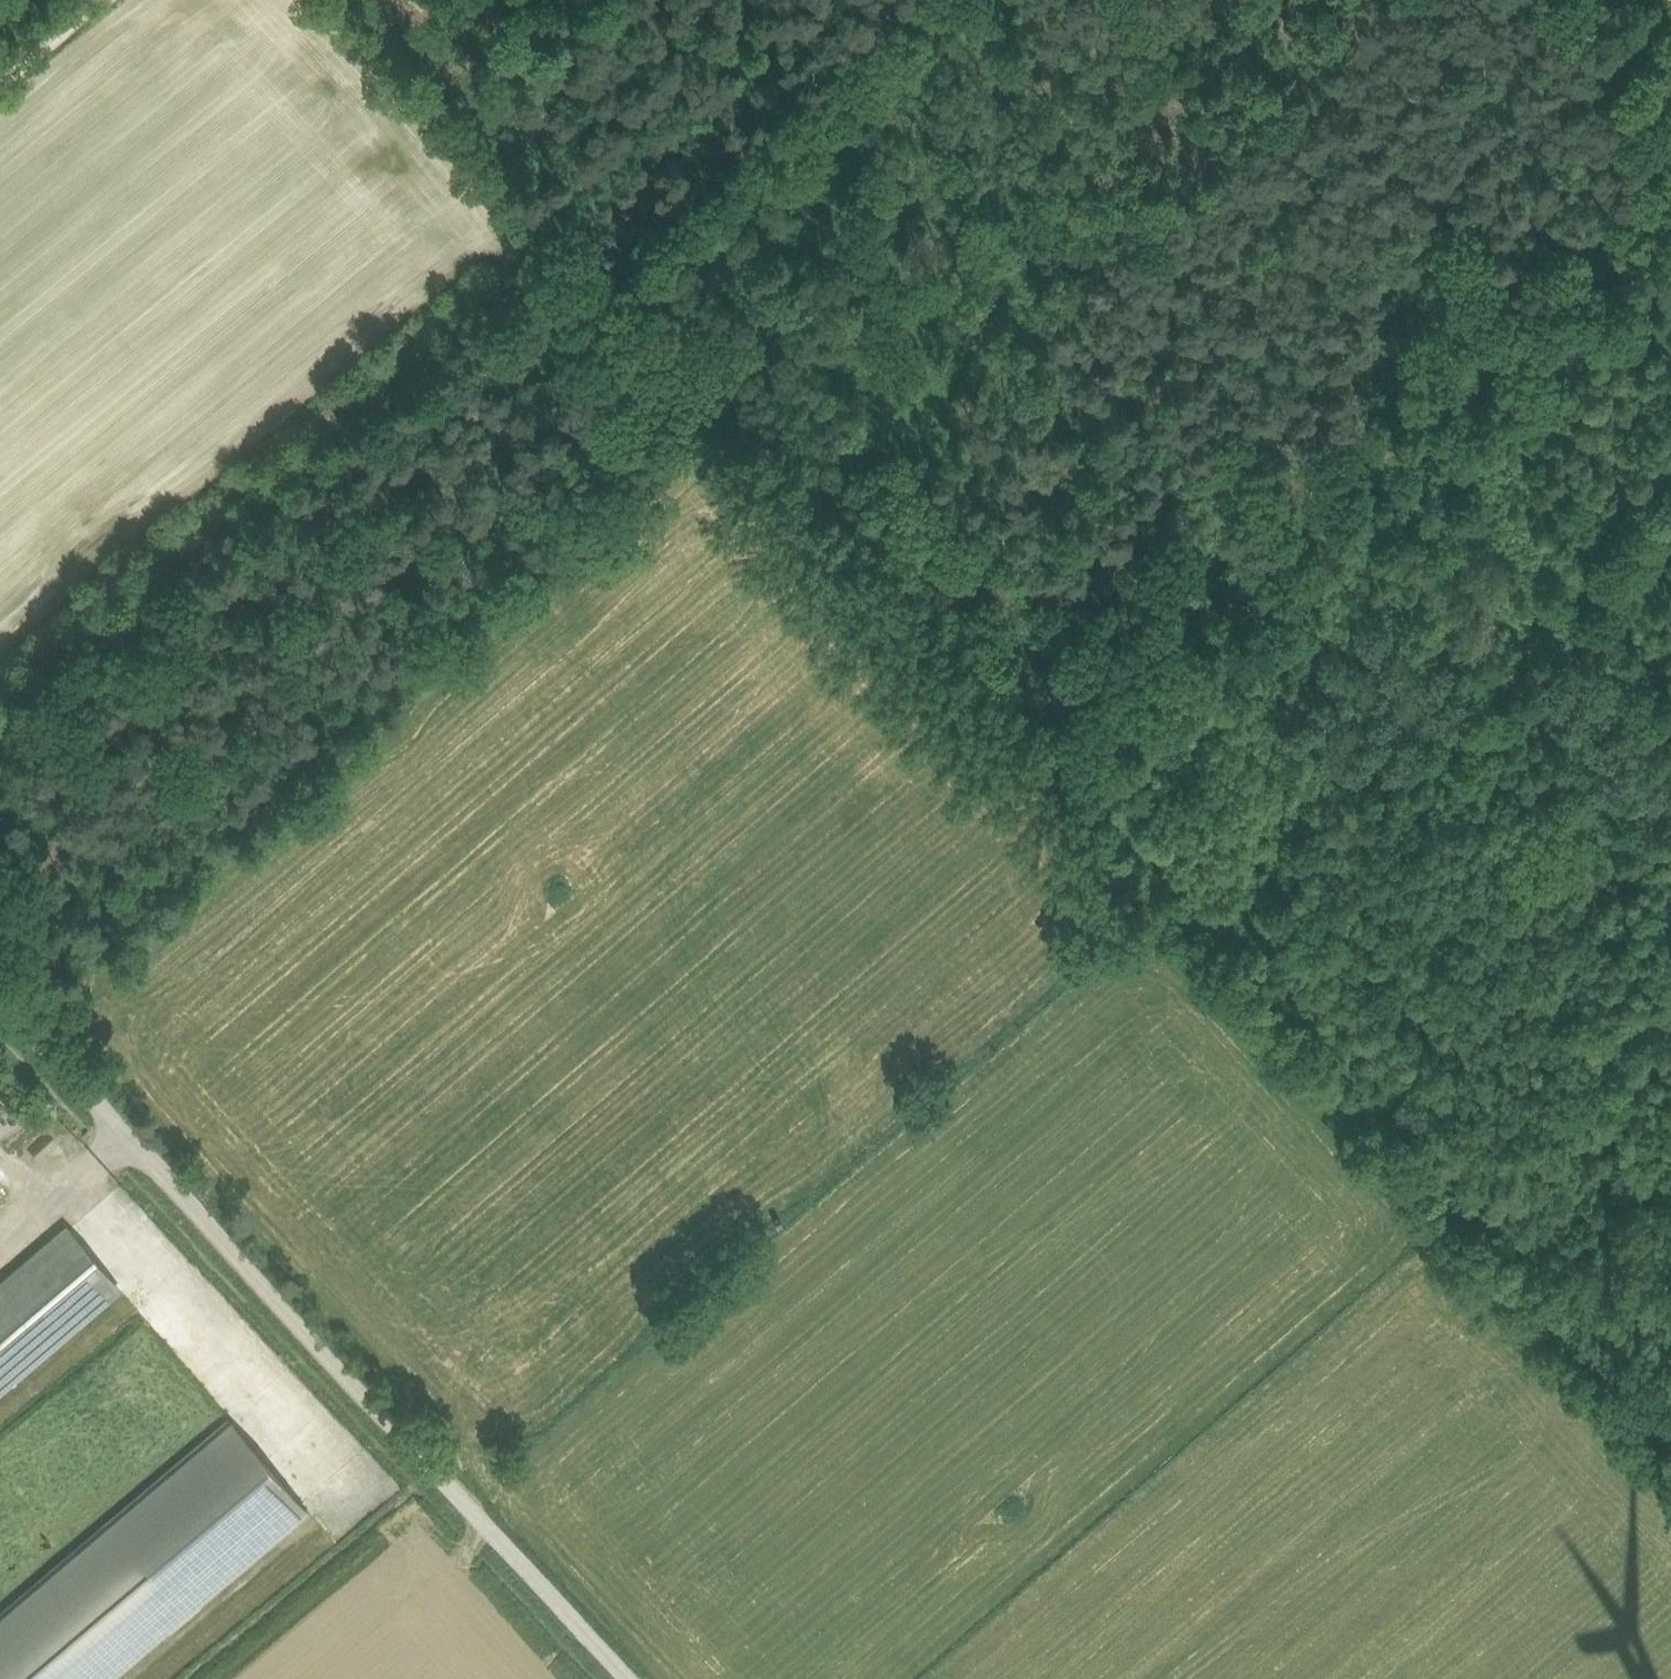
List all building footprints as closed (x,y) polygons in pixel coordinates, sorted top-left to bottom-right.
[(14,1199),(0,1181),(0,1209),(14,1199)] [(0,1288),(0,1387),(117,1286),(69,1229),(0,1288)] [(0,1620),(0,1678),(105,1678),(303,1515),(232,1429),(0,1620)]
